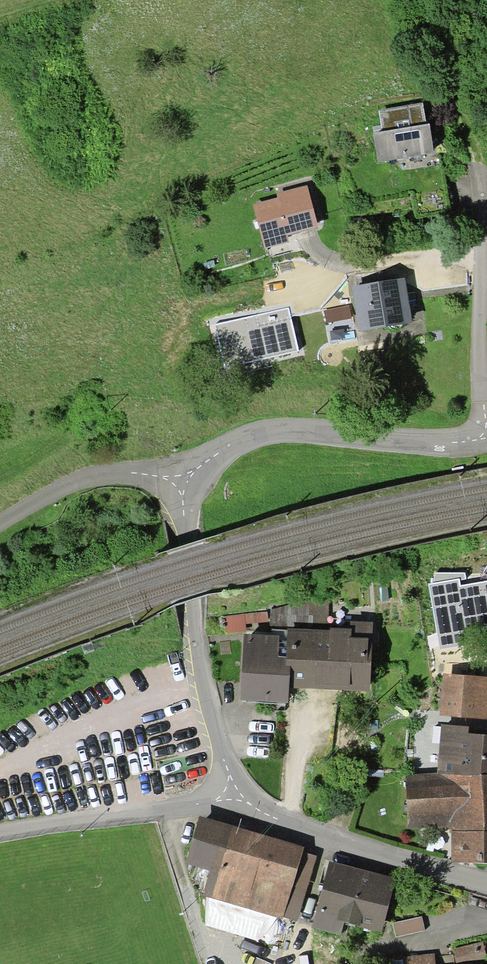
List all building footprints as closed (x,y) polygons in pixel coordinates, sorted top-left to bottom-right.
[(373,132),(378,162),(434,153),(429,123),(426,123),(423,102),(378,109),(382,130),(373,132)] [(287,235),(318,227),(307,186),(276,194),(278,198),(252,205),(264,249),(289,242),(287,235)] [(359,331),(413,321),(405,278),(352,287),(359,331)] [(299,351),(289,308),(216,324),(225,367),(299,351)] [(435,572),(434,583),(459,579),(459,580),(466,579),(465,573),(435,572)] [(428,584),(440,649),(471,644),(469,630),(486,627),(486,582),(460,587),(459,580),(459,579),(434,583),(428,584)] [(299,602),(297,629),(328,630),(329,595),(299,602)] [(299,602),(271,609),(270,629),(272,629),(288,630),(288,628),(297,629),(299,602)] [(268,630),(267,612),(224,616),(225,633),(268,630)] [(297,629),(288,628),(288,630),(286,665),(291,666),(289,688),(370,692),(374,621),(346,620),(346,628),(331,628),(330,630),(328,630),(297,629)] [(271,635),(244,633),(239,700),(288,703),(289,688),(291,666),(286,665),(288,630),(272,629),(271,635)] [(443,673),(439,716),(486,720),(486,717),(486,677),(443,673)] [(437,773),(480,776),(480,774),(486,774),(486,734),(469,733),(469,726),(440,724),(437,773)] [(480,774),(480,776),(437,773),(405,776),(408,829),(449,828),(449,832),(451,832),(452,863),(486,863),(486,774),(480,774)] [(304,847),(200,815),(185,863),(210,871),(202,895),(283,919),(283,917),(297,921),(317,856),(302,852),(304,847)] [(396,879),(330,861),(312,927),(341,935),(344,922),(381,932),(396,879)] [(425,930),(422,917),(393,923),(396,936),(425,930)] [(482,941),(455,949),(456,963),(486,963),(486,960),(482,941)] [(405,963),(436,963),(434,954),(404,957),(405,963)]
